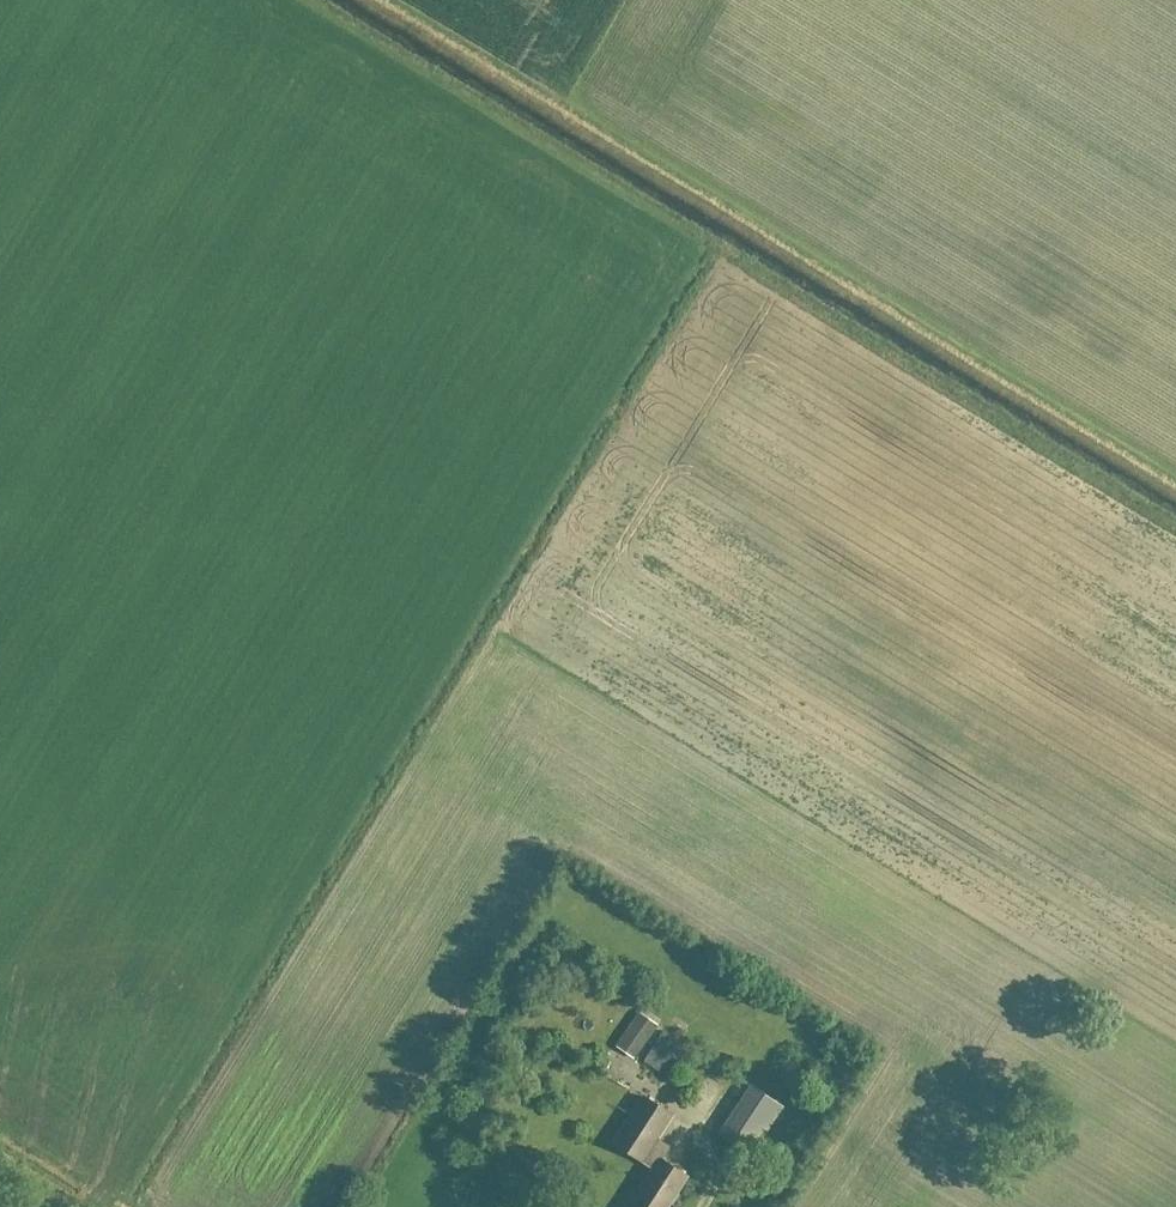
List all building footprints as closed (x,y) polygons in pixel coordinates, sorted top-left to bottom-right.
[(658,1028),(640,1015),(616,1049),(635,1062),(658,1028)] [(661,1030),(641,1063),(659,1074),(680,1042),(661,1030)] [(747,1163),(782,1115),(748,1091),(713,1139),(747,1163)] [(613,1143),(653,1169),(659,1160),(660,1160),(669,1148),(656,1140),(671,1116),(642,1098),(613,1143)] [(660,1160),(659,1160),(653,1169),(629,1206),(666,1206),(686,1176),(660,1160)]
